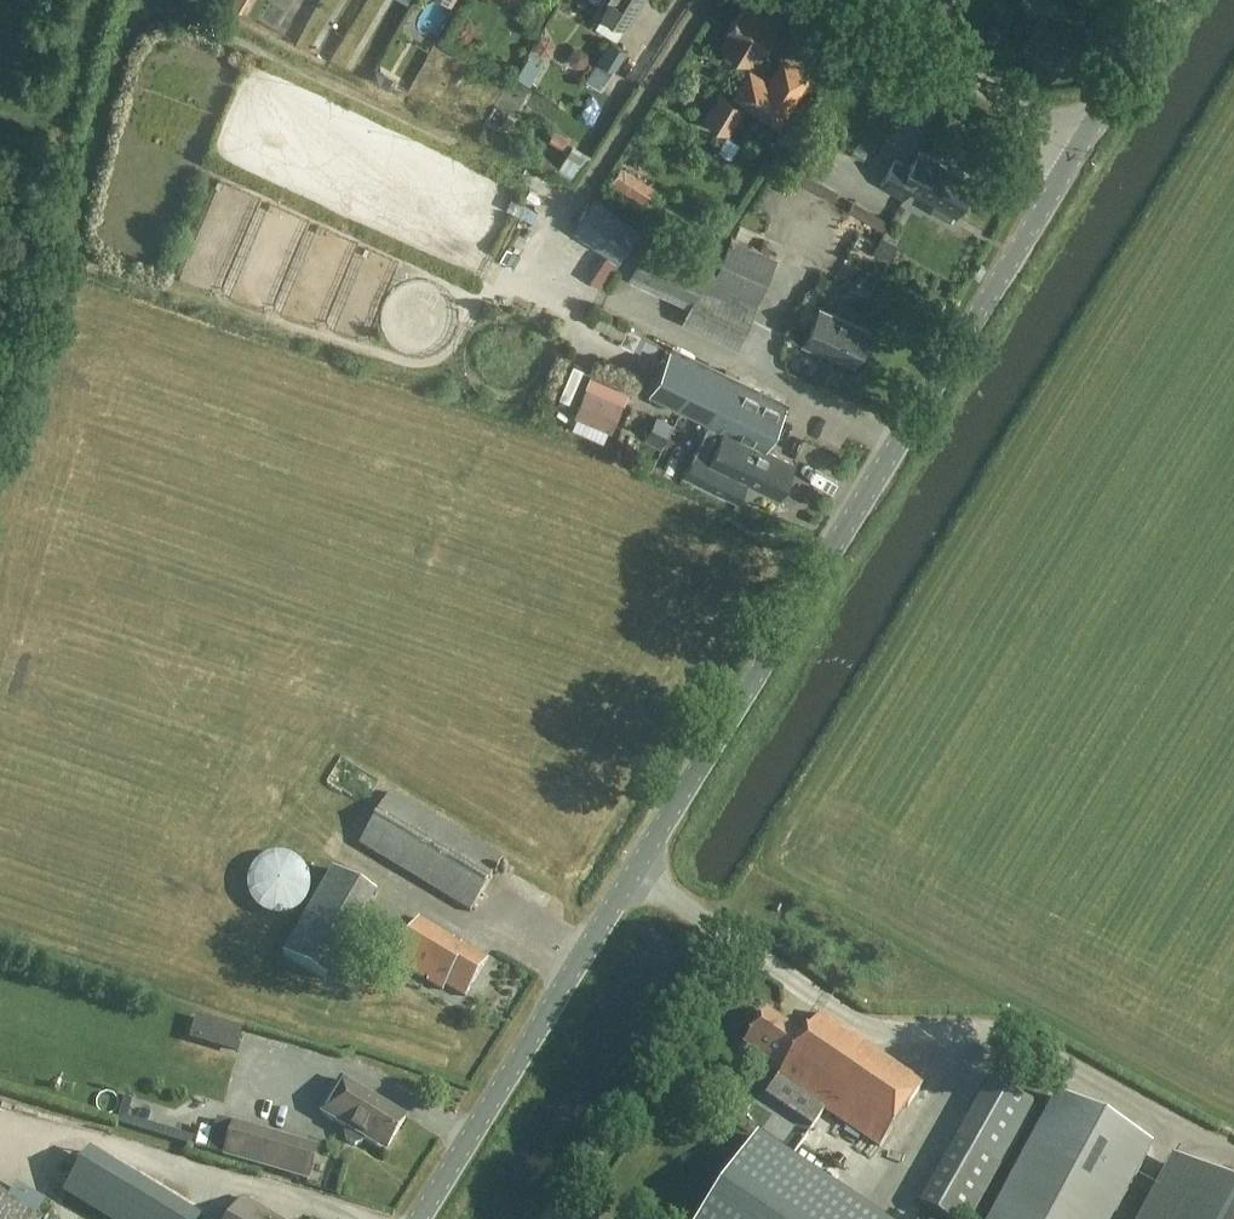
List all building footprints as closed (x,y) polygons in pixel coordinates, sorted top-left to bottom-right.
[(643,0),(608,0),(601,13),(626,28),(643,0)] [(702,0),(684,0),(678,13),(692,20),(702,0)] [(743,6),(727,32),(731,35),(723,47),(750,64),(755,57),(759,60),(778,28),(743,6)] [(616,71),(629,50),(611,39),(586,80),(602,89),(614,70),(616,71)] [(574,71),(588,59),(572,41),(559,53),(574,71)] [(630,114),(670,49),(657,41),(617,106),(630,114)] [(530,84),(542,63),(529,56),(517,76),(530,84)] [(750,71),(734,97),(779,124),(795,99),(750,71)] [(745,110),(720,94),(704,119),(729,135),(745,110)] [(573,140),(556,129),(548,140),(566,151),(573,140)] [(573,143),(557,169),(574,180),(591,154),(573,143)] [(955,216),(974,184),(919,153),(909,171),(896,163),(882,187),(905,200),(911,190),(935,204),(932,211),(949,221),(953,215),(955,216)] [(623,167),(611,187),(632,200),(644,180),(623,167)] [(792,184),(826,202),(810,232),(824,239),(835,218),(846,223),(841,232),(864,244),(879,216),(797,175),(792,184)] [(569,242),(624,258),(635,221),(580,205),(569,242)] [(506,260),(526,266),(537,234),(517,228),(506,260)] [(684,323),(737,347),(777,258),(733,238),(721,264),(650,232),(630,277),(692,305),(684,323)] [(821,309),(803,346),(822,354),(824,351),(855,365),(870,332),(821,309)] [(711,424),(686,475),(732,498),(741,479),(780,498),(796,465),(766,451),(787,407),(786,407),(672,352),(651,395),(711,424)] [(587,387),(575,414),(611,429),(622,402),(587,387)] [(391,793),(358,847),(470,914),(503,860),(391,793)] [(248,890),(253,905),(265,915),(281,918),(297,913),(307,900),(310,885),(304,869),(292,859),(276,856),(261,861),(250,874),(248,890)] [(332,869),(284,953),(327,978),(376,894),(332,869)] [(486,962),(420,922),(395,963),(443,991),(446,985),(466,997),(486,962)] [(777,1078),(879,1149),(923,1085),(820,1015),(804,1038),(766,1011),(744,1043),(782,1070),(777,1078)] [(348,1131),(345,1136),(346,1142),(356,1148),(362,1146),(365,1142),(386,1154),(406,1121),(342,1081),(321,1115),(348,1131)] [(920,1208),(940,1218),(970,1218),(1033,1108),(989,1084),(920,1208)] [(1152,1150),(1057,1098),(992,1218),(1115,1218),(1152,1150)] [(234,1126),(225,1158),(309,1182),(318,1150),(234,1126)] [(764,1140),(710,1218),(879,1218),(764,1140)] [(208,1212),(164,1186),(161,1190),(99,1153),(73,1197),(110,1218),(203,1218),(208,1212)] [(1190,1169),(1163,1218),(1233,1218),(1233,1192),(1190,1169)] [(231,1218),(275,1218),(243,1200),(231,1218)] [(0,1202),(0,1218),(30,1218),(0,1202)]
